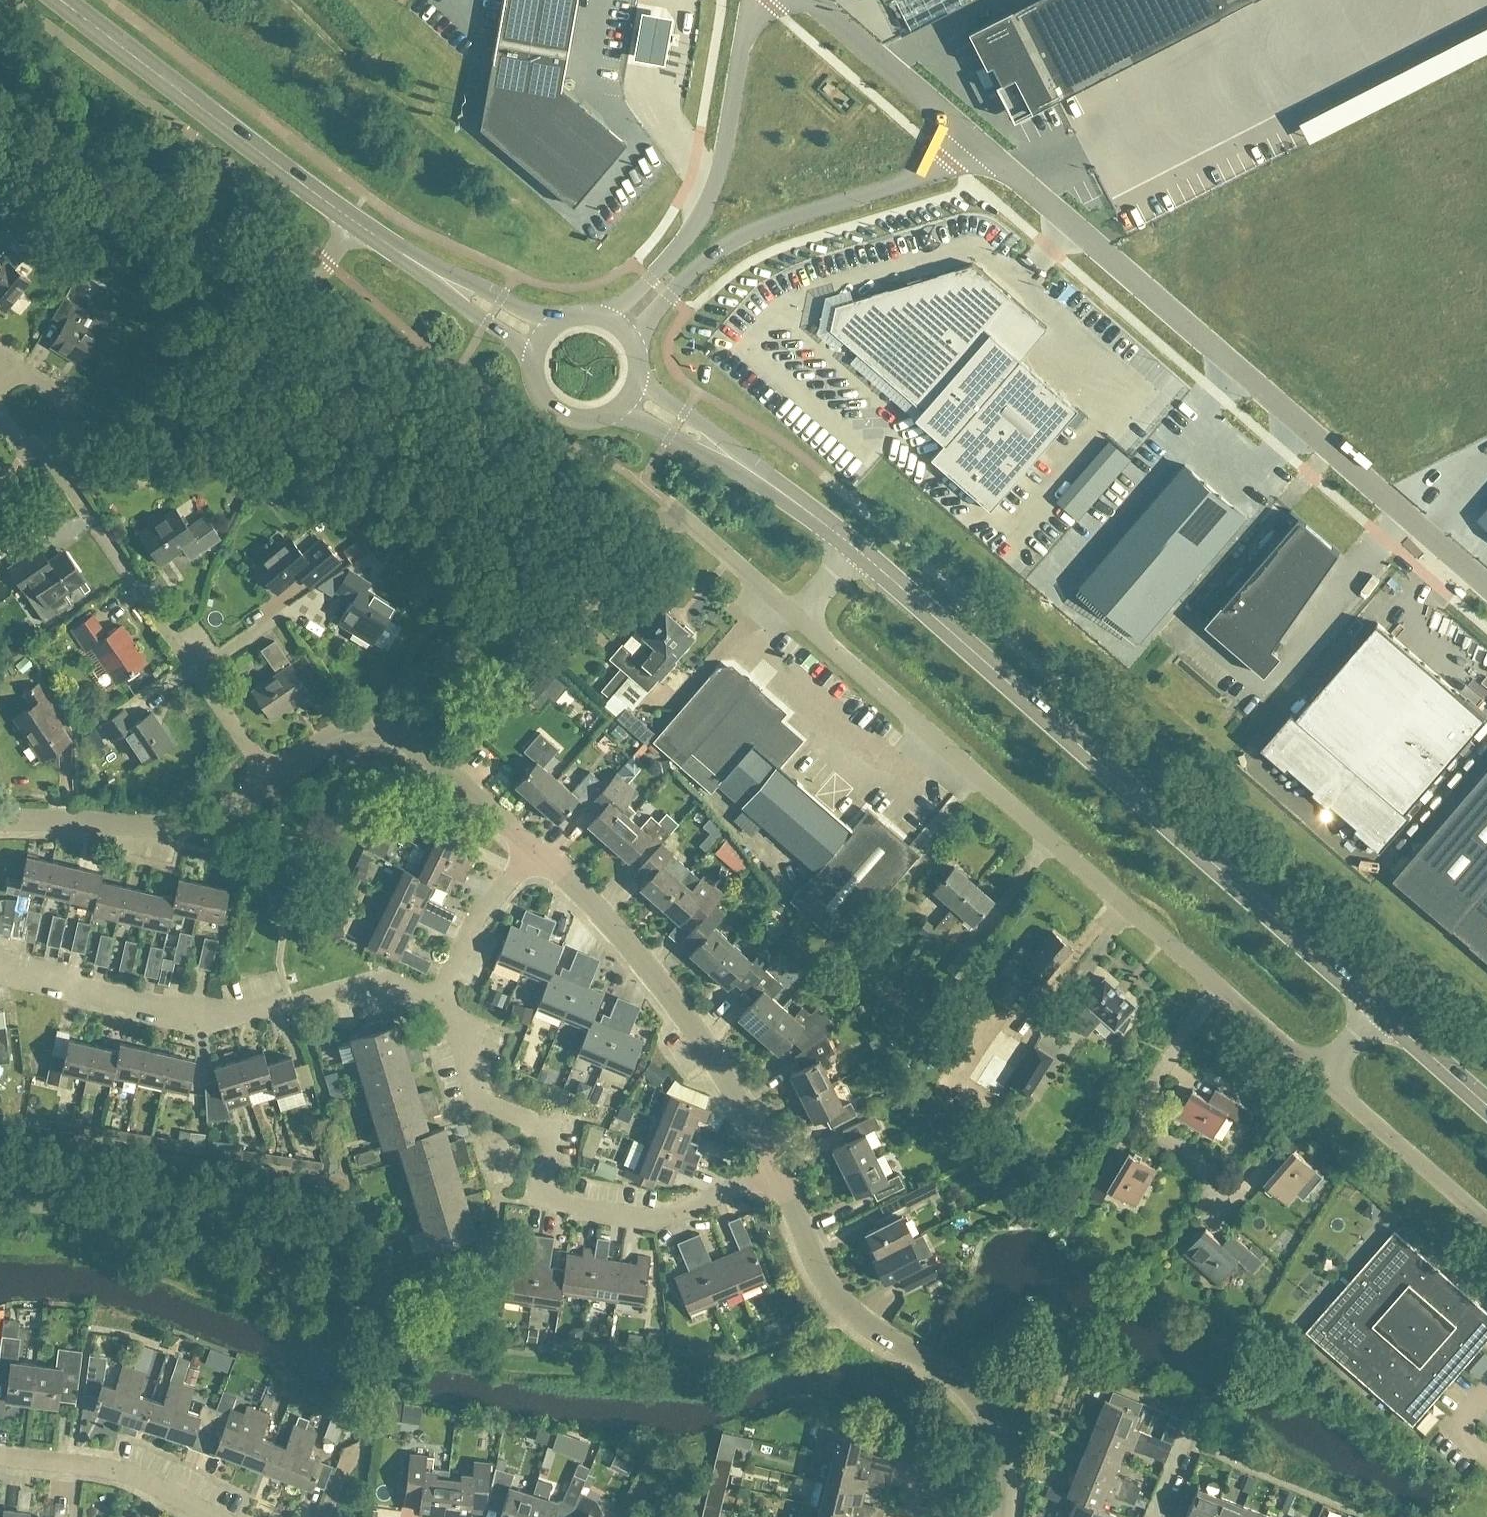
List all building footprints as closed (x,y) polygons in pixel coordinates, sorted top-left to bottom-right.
[(623,142),(561,89),(577,0),(504,0),(482,127),(572,203),(623,142)] [(992,65),(1001,83),(996,85),(1014,121),(1058,98),(1219,16),(1219,15),(1248,0),(1030,0),(1012,9),(968,32),(987,67),(992,65)] [(672,20),(643,15),(635,61),(664,66),(672,20)] [(0,255),(0,309),(4,313),(31,282),(16,269),(30,252),(14,239),(0,255)] [(92,262),(86,273),(100,281),(106,271),(92,262)] [(945,442),(932,457),(990,509),(1077,409),(1020,359),(1011,339),(1030,318),(1044,330),(1046,328),(973,265),(835,305),(830,328),(923,407),(915,416),(945,442)] [(66,323),(52,347),(79,363),(80,362),(94,370),(110,343),(118,329),(77,304),(65,297),(54,316),(66,323)] [(256,349),(261,340),(256,338),(251,346),(256,349)] [(1170,425),(1180,416),(1166,402),(1156,412),(1170,425)] [(1140,450),(1146,444),(1130,429),(1125,435),(1140,450)] [(845,447),(834,458),(841,466),(852,455),(845,447)] [(1097,586),(1148,630),(1245,517),(1185,465),(1106,556),(1116,564),(1097,586)] [(175,510),(141,534),(162,564),(185,549),(192,559),(221,539),(205,517),(189,528),(175,510)] [(1209,627),(1265,675),(1282,656),(1273,648),(1340,552),(1299,517),(1207,623),(1210,625),(1209,627)] [(289,538),(256,566),(278,592),(299,574),(310,587),(340,562),(322,540),(304,555),(289,538)] [(1362,560),(1375,547),(1366,538),(1354,551),(1362,560)] [(370,551),(361,539),(343,551),(352,563),(370,551)] [(380,545),(373,557),(382,562),(390,551),(380,545)] [(62,553),(49,562),(38,547),(8,569),(29,599),(40,591),(57,614),(72,604),(65,594),(81,581),(62,553)] [(348,574),(337,592),(353,602),(339,623),(374,645),(397,608),(369,589),(372,583),(351,570),(348,574)] [(343,571),(318,587),(334,597),(337,592),(348,574),(343,571)] [(25,603),(14,588),(0,597),(0,620),(25,603)] [(612,659),(621,668),(601,691),(607,696),(628,673),(630,675),(676,622),(668,615),(670,612),(661,605),(659,607),(658,606),(612,659)] [(72,631),(87,651),(93,647),(118,683),(148,662),(122,626),(108,636),(93,616),(72,631)] [(686,626),(684,629),(676,622),(630,675),(648,691),(694,638),(693,637),(695,634),(686,626)] [(1408,812),(1407,811),(1486,719),(1486,718),(1377,623),(1296,716),(1295,714),(1292,712),(1262,747),(1287,769),(1290,766),(1315,788),(1313,791),(1330,806),(1332,803),(1358,825),(1355,828),(1381,850),(1411,815),(1408,812)] [(292,665),(291,666),(275,641),(261,650),(278,675),(254,691),(272,718),(296,700),(298,703),(312,693),(292,665)] [(533,703),(555,677),(547,670),(525,696),(533,703)] [(717,784),(719,785),(816,871),(790,901),(841,946),(920,856),(869,811),(852,830),(778,767),(797,745),(772,723),(780,714),(731,671),(714,672),(653,741),(711,792),(717,784)] [(26,694),(34,706),(16,719),(42,759),(70,740),(56,719),(59,716),(38,686),(26,694)] [(173,743),(152,712),(135,724),(125,710),(102,725),(112,741),(126,733),(146,762),(173,743)] [(627,734),(618,725),(610,733),(620,742),(627,734)] [(515,786),(536,805),(558,781),(544,768),(559,750),(541,734),(524,753),(536,763),(515,786)] [(1394,879),(1454,930),(1455,930),(1473,945),(1472,946),(1486,959),(1486,771),(1394,879)] [(572,793),(558,781),(536,805),(558,823),(578,800),(586,808),(590,804),(605,786),(590,773),(572,793)] [(605,786),(590,804),(600,814),(589,826),(609,843),(630,819),(636,813),(626,804),(637,792),(616,774),(605,786)] [(650,857),(660,846),(671,834),(670,834),(679,825),(666,813),(658,822),(651,816),(640,828),(630,819),(609,843),(629,861),(639,848),(650,857)] [(426,850),(469,871),(475,860),(466,856),(474,842),(438,824),(426,850)] [(741,873),(754,860),(733,838),(720,851),(741,873)] [(671,855),(660,846),(650,857),(638,871),(648,880),(640,889),(660,907),(690,873),(671,855)] [(435,884),(435,885),(449,892),(456,878),(464,882),(469,871),(426,850),(414,875),(414,876),(435,884)] [(28,857),(21,889),(19,895),(28,897),(30,891),(46,895),(53,863),(28,857)] [(78,869),(53,863),(46,895),(71,900),(78,869)] [(414,876),(414,875),(400,867),(388,893),(431,914),(436,903),(428,898),(435,885),(435,884),(414,876)] [(934,890),(954,907),(973,885),(954,867),(934,890)] [(71,900),(94,906),(96,906),(101,882),(102,882),(104,874),(78,869),(71,900)] [(690,873),(660,907),(679,924),(682,921),(693,930),(714,906),(723,895),(702,877),(699,881),(690,873)] [(93,913),(118,918),(125,888),(102,882),(104,874),(102,882),(101,882),(96,906),(94,906),(93,913)] [(176,899),(173,910),(197,916),(204,885),(180,879),(176,899)] [(204,885),(197,916),(223,921),(229,891),(204,885)] [(954,907),(935,928),(927,938),(935,945),(949,929),(950,930),(963,914),(973,924),(993,902),(973,885),(954,907)] [(150,893),(125,888),(118,918),(143,924),(150,893)] [(176,899),(150,893),(143,924),(169,930),(173,910),(176,899)] [(376,918),(411,934),(417,921),(425,925),(431,914),(388,893),(376,918)] [(689,956),(708,973),(733,945),(713,928),(724,914),(714,906),(693,930),(680,945),(690,954),(689,956)] [(41,913),(28,910),(22,940),(35,943),(41,913)] [(47,946),(60,949),(66,919),(53,916),(47,946)] [(411,934),(376,918),(363,943),(406,964),(412,952),(404,948),(411,934)] [(545,918),(540,930),(521,973),(547,983),(552,974),(563,948),(549,942),(556,923),(545,918)] [(927,938),(935,928),(927,921),(918,932),(927,938)] [(72,951),(84,954),(91,925),(78,922),(72,951)] [(496,962),(521,973),(540,930),(529,925),(526,933),(510,926),(496,962)] [(1022,945),(1001,970),(1022,988),(1034,974),(1044,982),(1072,949),(1053,932),(1033,955),(1022,945)] [(175,962),(186,965),(193,936),(180,933),(174,959),(173,962),(175,962)] [(108,967),(114,938),(101,935),(95,964),(108,967)] [(961,981),(966,974),(986,948),(971,937),(946,969),(961,981)] [(198,967),(211,970),(218,941),(205,938),(198,967)] [(119,970),(132,973),(139,944),(126,941),(119,970)] [(733,945),(708,973),(728,990),(734,983),(744,992),(764,970),(763,970),(773,959),(763,949),(752,961),(733,945)] [(151,947),(144,976),(157,979),(164,949),(151,947)] [(175,962),(173,962),(174,959),(163,957),(158,982),(169,985),(175,962)] [(552,974),(547,983),(536,1009),(562,1020),(580,977),(569,972),(561,969),(558,976),(552,974)] [(764,970),(744,992),(740,997),(751,1005),(739,1019),(759,1036),(783,1008),(772,999),(783,986),(775,978),(774,979),(764,970)] [(562,1020),(587,1031),(588,1031),(592,1020),(593,1021),(604,995),(588,989),(591,981),(580,977),(562,1020)] [(1085,989),(1086,987),(1085,987),(1064,1026),(1065,1026),(1067,1022),(1085,1032),(1099,1017),(1114,1030),(1117,1027),(1123,1032),(1130,1018),(1127,1015),(1135,1006),(1105,979),(1092,993),(1085,989)] [(945,1008),(953,999),(936,984),(928,994),(945,1008)] [(804,1051),(826,1034),(837,1025),(816,1008),(811,1014),(803,1007),(794,1017),(783,1008),(759,1036),(778,1053),(790,1039),(804,1051)] [(592,1020),(588,1031),(587,1031),(577,1056),(603,1067),(621,1023),(625,1012),(614,1008),(609,1019),(602,1016),(599,1023),(593,1021),(592,1020)] [(361,1072),(422,1054),(420,1046),(405,1050),(397,1026),(388,1029),(385,1020),(366,1025),(369,1034),(352,1040),(352,1042),(344,1044),(340,1051),(343,1062),(357,1058),(361,1072)] [(632,1028),(621,1023),(603,1067),(629,1077),(643,1042),(629,1036),(632,1028)] [(11,1063),(7,1027),(0,1028),(0,1064),(11,1063)] [(802,1100),(832,1084),(824,1070),(832,1066),(828,1057),(836,1053),(826,1034),(804,1051),(795,1057),(801,1070),(790,1077),(802,1100)] [(87,1077),(94,1047),(69,1041),(65,1058),(54,1055),(47,1083),(59,1086),(62,1072),(87,1077)] [(114,1076),(139,1082),(146,1050),(120,1044),(119,1052),(120,1052),(114,1076)] [(120,1052),(119,1052),(94,1047),(87,1077),(112,1083),(114,1076),(120,1052)] [(996,1047),(979,1074),(1001,1088),(1018,1060),(996,1047)] [(146,1050),(139,1082),(164,1087),(171,1056),(146,1050)] [(265,1053),(240,1061),(249,1092),(273,1084),(268,1065),(265,1053)] [(368,1094),(414,1080),(409,1066),(424,1062),(422,1054),(361,1072),(368,1094)] [(171,1056),(164,1087),(189,1093),(197,1061),(171,1056)] [(268,1065),(273,1084),(276,1096),(302,1088),(293,1058),(268,1065)] [(221,1089),(206,1093),(208,1124),(230,1122),(227,1110),(252,1102),(249,1092),(240,1061),(215,1068),(217,1078),(221,1089)] [(1024,1065),(1011,1086),(1028,1096),(1041,1076),(1024,1065)] [(375,1117),(435,1099),(433,1091),(418,1095),(414,1080),(368,1094),(375,1117)] [(843,1107),(832,1084),(802,1100),(814,1122),(825,1117),(831,1128),(857,1115),(851,1103),(843,1107)] [(1193,1091),(1178,1117),(1214,1139),(1229,1113),(1247,1124),(1254,1112),(1217,1089),(1210,1101),(1193,1091)] [(656,1119),(692,1134),(697,1120),(705,1124),(710,1112),(666,1093),(656,1119)] [(399,1142),(429,1133),(423,1111),(438,1107),(435,1099),(375,1117),(383,1147),(399,1142)] [(844,1175),(876,1158),(866,1136),(880,1128),(874,1117),(843,1133),(848,1143),(832,1152),(844,1175)] [(692,1134),(656,1119),(645,1145),(697,1167),(702,1155),(696,1153),(699,1146),(689,1142),(692,1134)] [(51,1121),(50,1130),(75,1134),(77,1125),(51,1121)] [(77,1125),(75,1134),(101,1138),(102,1129),(77,1125)] [(102,1129),(101,1138),(126,1141),(127,1133),(102,1129)] [(408,1174),(470,1156),(467,1148),(452,1153),(445,1129),(429,1133),(399,1142),(408,1174)] [(205,1153),(207,1139),(208,1134),(179,1130),(177,1149),(205,1153)] [(127,1133),(126,1141),(151,1145),(153,1137),(127,1133)] [(1277,1170),(1265,1184),(1289,1205),(1298,1195),(1304,1200),(1323,1177),(1318,1172),(1294,1151),(1299,1145),(1289,1136),(1267,1161),(1277,1170)] [(153,1137),(151,1145),(175,1149),(177,1141),(153,1137)] [(219,1142),(207,1139),(205,1153),(237,1158),(240,1144),(219,1142)] [(653,1188),(656,1180),(671,1186),(677,1172),(693,1178),(697,1167),(645,1145),(635,1170),(627,1166),(623,1176),(653,1188)] [(241,1159),(269,1163),(270,1155),(242,1150),(241,1159)] [(1108,1164),(1089,1196),(1101,1203),(1108,1191),(1135,1207),(1157,1171),(1130,1154),(1120,1170),(1108,1164)] [(269,1163),(296,1167),(297,1159),(270,1155),(269,1163)] [(414,1196),(461,1182),(456,1168),(472,1163),(470,1156),(408,1174),(414,1196)] [(876,1158),(844,1175),(855,1198),(871,1191),(877,1201),(904,1188),(898,1176),(887,1182),(876,1158)] [(297,1159),(296,1167),(322,1171),(323,1162),(297,1159)] [(600,1162),(595,1173),(613,1181),(618,1170),(600,1162)] [(899,1198),(907,1214),(940,1196),(932,1181),(899,1198)] [(414,1196),(421,1220),(483,1201),(481,1193),(465,1197),(461,1182),(414,1196)] [(483,1201),(421,1220),(430,1250),(477,1236),(470,1213),(485,1209),(483,1201)] [(877,1258),(913,1239),(899,1212),(877,1223),(880,1228),(866,1235),(877,1258)] [(740,1252),(726,1257),(741,1293),(767,1282),(740,1217),(728,1222),(740,1252)] [(1223,1246),(1206,1230),(1185,1255),(1220,1284),(1241,1261),(1253,1272),(1263,1261),(1232,1235),(1223,1246)] [(1372,1389),(1414,1425),(1486,1341),(1486,1312),(1395,1231),(1307,1332),(1372,1389)] [(689,1238),(716,1303),(741,1293),(726,1257),(713,1262),(700,1234),(689,1238)] [(510,1263),(506,1288),(504,1302),(532,1306),(543,1237),(530,1235),(525,1266),(510,1263)] [(899,1276),(907,1292),(937,1276),(932,1265),(924,1269),(918,1258),(919,1257),(920,1258),(930,1253),(921,1235),(913,1239),(877,1258),(873,1260),(885,1283),(899,1276)] [(543,1237),(532,1306),(559,1310),(562,1294),(561,1294),(565,1271),(564,1271),(550,1269),(555,1239),(543,1237)] [(690,1314),(716,1303),(689,1238),(678,1243),(689,1272),(675,1278),(690,1314)] [(595,1251),(588,1298),(615,1302),(621,1264),(607,1261),(608,1253),(610,1241),(598,1239),(596,1251),(595,1251)] [(588,1298),(595,1251),(584,1249),(582,1257),(567,1255),(564,1271),(565,1271),(561,1294),(562,1294),(588,1298)] [(621,1264),(615,1302),(644,1306),(651,1260),(638,1257),(636,1266),(621,1264)] [(1341,1288),(1358,1274),(1345,1259),(1328,1273),(1341,1288)] [(8,1337),(1,1336),(0,1345),(0,1372),(9,1373),(5,1401),(10,1402),(11,1404),(26,1406),(26,1404),(31,1405),(37,1366),(17,1363),(21,1338),(8,1337)] [(233,1356),(211,1348),(206,1363),(227,1371),(233,1356)] [(55,1368),(37,1366),(31,1405),(36,1406),(36,1408),(52,1410),(52,1408),(57,1409),(61,1382),(79,1384),(83,1353),(58,1350),(55,1368)] [(188,1368),(177,1364),(172,1381),(183,1385),(188,1368)] [(119,1420),(134,1370),(123,1367),(115,1389),(102,1385),(104,1379),(99,1378),(101,1367),(88,1365),(85,1395),(99,1397),(94,1412),(119,1420)] [(134,1370),(119,1420),(143,1428),(151,1401),(140,1397),(147,1374),(134,1370)] [(151,1401),(143,1428),(167,1436),(183,1386),(170,1382),(163,1405),(151,1401)] [(194,1390),(183,1386),(167,1436),(192,1444),(196,1431),(209,1435),(209,1434),(216,1411),(203,1407),(199,1416),(187,1412),(194,1390)] [(1106,1401),(1096,1424),(1147,1445),(1151,1436),(1132,1428),(1138,1414),(1106,1401)] [(216,1411),(209,1434),(209,1435),(221,1439),(216,1453),(240,1462),(259,1413),(247,1409),(246,1412),(233,1407),(229,1416),(216,1411)] [(263,1471),(273,1444),(262,1440),(271,1417),(259,1413),(240,1462),(263,1471)] [(346,1421),(346,1419),(333,1414),(324,1437),(337,1443),(339,1440),(343,1441),(346,1434),(341,1433),(343,1429),(353,1432),(355,1424),(346,1421)] [(822,1430),(833,1433),(835,1425),(824,1423),(822,1430)] [(1147,1445),(1096,1424),(1087,1448),(1119,1461),(1125,1447),(1143,1454),(1147,1445)] [(286,1449),(273,1444),(263,1471),(288,1480),(306,1431),(295,1426),(286,1449)] [(822,1430),(815,1456),(832,1460),(861,1467),(863,1459),(855,1457),(859,1440),(822,1430)] [(306,1431),(288,1480),(312,1490),(322,1463),(309,1458),(318,1435),(306,1431)] [(1119,1461),(1087,1448),(1077,1471),(1128,1492),(1131,1483),(1113,1475),(1119,1461)] [(1465,1471),(1473,1461),(1461,1452),(1453,1462),(1465,1471)] [(419,1514),(444,1516),(448,1480),(449,1470),(433,1469),(434,1458),(411,1456),(405,1503),(420,1505),(419,1514)] [(870,1469),(872,1461),(863,1459),(861,1467),(832,1460),(815,1456),(809,1480),(815,1481),(826,1484),(864,1493),(867,1481),(870,1469)] [(448,1480),(444,1516),(448,1516),(469,1516),(469,1511),(483,1512),(489,1464),(474,1463),(473,1477),(462,1476),(461,1481),(448,1480)] [(489,1495),(506,1501),(500,1516),(526,1516),(532,1496),(510,1489),(514,1475),(495,1469),(489,1495)] [(1128,1492),(1077,1471),(1068,1494),(1077,1498),(1100,1508),(1105,1494),(1124,1501),(1128,1492)] [(714,1473),(712,1481),(723,1483),(725,1476),(714,1473)] [(574,1505),(580,1492),(585,1480),(573,1475),(562,1500),(574,1505)] [(526,1516),(553,1516),(557,1504),(547,1501),(552,1485),(537,1480),(532,1496),(526,1516)] [(726,1484),(723,1483),(712,1481),(709,1493),(723,1497),(726,1484)] [(810,1505),(849,1515),(848,1516),(858,1516),(864,1493),(826,1484),(815,1481),(810,1505)] [(1221,1498),(1197,1489),(1186,1516),(1213,1516),(1221,1498)] [(602,1515),(594,1499),(580,1492),(574,1505),(569,1516),(601,1516),(602,1515)] [(1077,1498),(1069,1516),(1113,1516),(1114,1513),(1109,1511),(1100,1508),(1077,1498)] [(1243,1507),(1221,1498),(1213,1516),(1239,1516),(1243,1507)] [(849,1515),(810,1505),(803,1503),(800,1516),(848,1516),(849,1515)] [(720,1508),(706,1505),(705,1511),(719,1514),(720,1508)] [(1266,1516),(1243,1507),(1239,1516),(1266,1516)]
